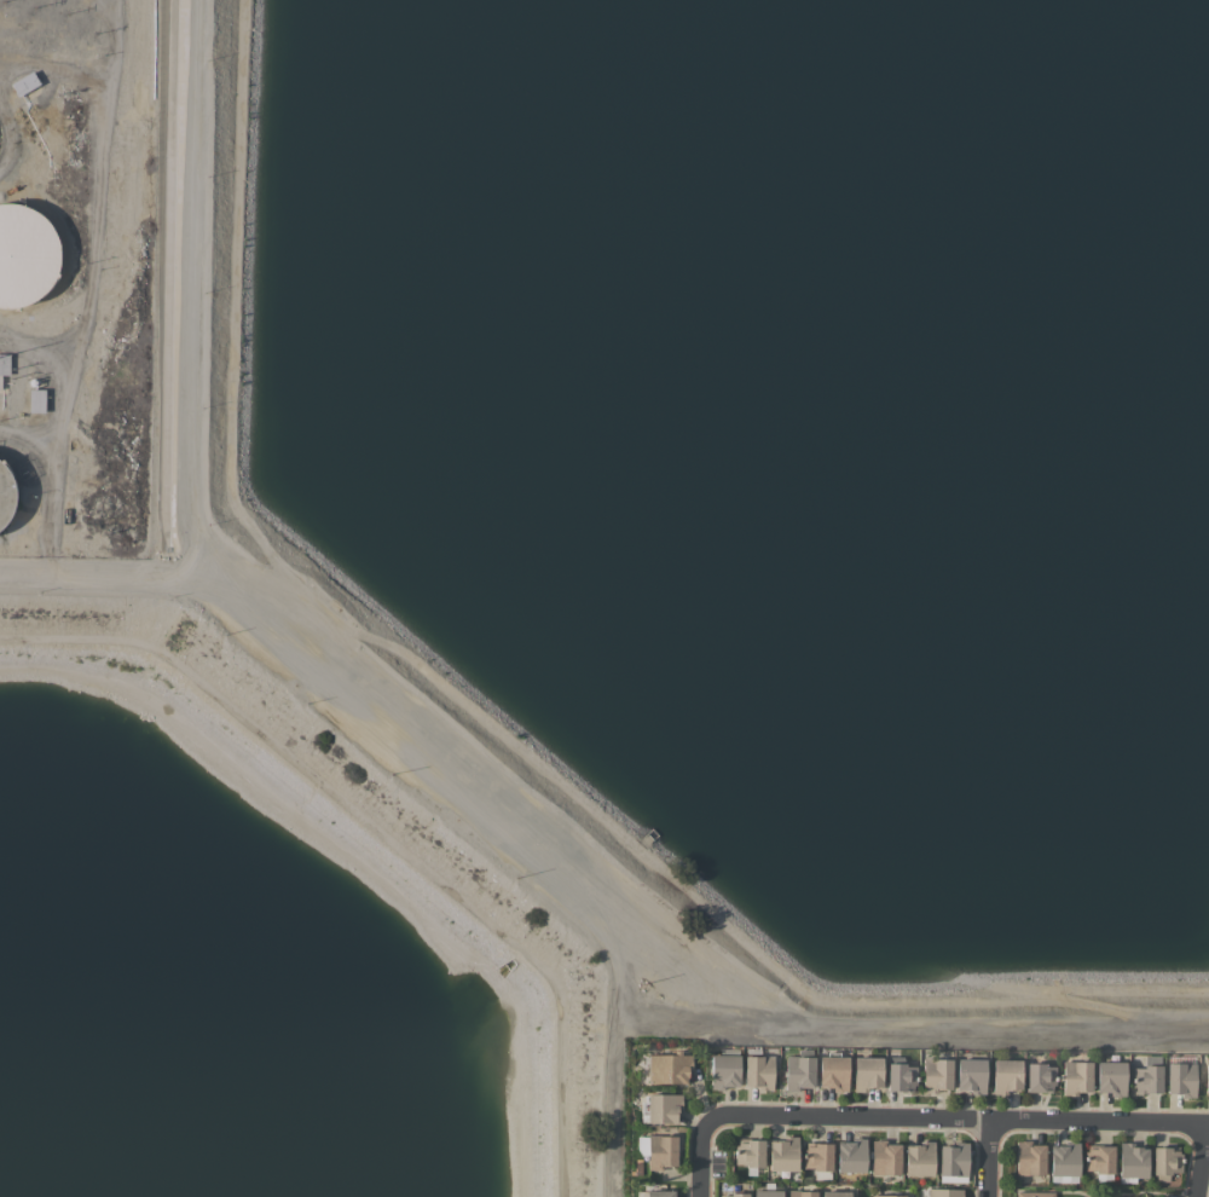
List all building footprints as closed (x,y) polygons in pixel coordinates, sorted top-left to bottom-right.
[(17,97),(10,83),(31,70),(39,83),(17,96),(17,97)] [(6,308),(0,308),(0,203),(6,202),(16,203),(24,206),(33,209),(41,214),(47,221),(52,229),(57,237),(58,247),(59,255),(58,265),(56,274),(52,283),(47,290),(40,296),(33,302),(24,306),(15,308),(6,308)] [(8,375),(0,375),(0,353),(8,353),(8,375)] [(44,412),(28,412),(28,389),(45,389),(44,412)] [(5,522),(0,526),(0,461),(2,463),(7,470),(11,476),(13,485),(15,492),(13,501),(12,508),(8,515),(5,522)] [(711,1056),(719,1056),(719,1049),(737,1049),(737,1056),(739,1056),(737,1085),(733,1085),(733,1086),(724,1086),(724,1091),(715,1091),(715,1089),(710,1089),(711,1056)] [(744,1057),(745,1057),(745,1049),(760,1049),(760,1056),(773,1056),(773,1091),(757,1091),(758,1085),(751,1085),(751,1086),(744,1086),(744,1057)] [(785,1056),(798,1056),(798,1049),(811,1049),(811,1057),(814,1057),(814,1088),(799,1087),(799,1091),(789,1091),(785,1091),(785,1056)] [(846,1092),(841,1091),(841,1092),(832,1092),(832,1088),(818,1088),(818,1057),(827,1057),(827,1052),(838,1052),(838,1057),(848,1057),(846,1092)] [(690,1056),(690,1069),(687,1069),(687,1083),(656,1083),(656,1076),(652,1076),(652,1062),(656,1062),(656,1054),(690,1056)] [(1132,1068),(1143,1068),(1143,1065),(1144,1065),(1144,1056),(1159,1056),(1159,1065),(1161,1065),(1161,1093),(1145,1093),(1145,1094),(1135,1094),(1135,1087),(1132,1087),(1132,1068)] [(854,1057),(881,1058),(881,1087),(875,1087),(875,1088),(867,1088),(867,1092),(852,1092),(854,1057)] [(887,1057),(903,1057),(902,1064),(906,1064),(904,1066),(915,1066),(915,1077),(916,1077),(916,1086),(913,1086),(912,1092),(887,1091),(887,1057)] [(950,1091),(937,1089),(937,1093),(921,1093),(922,1058),(935,1058),(935,1059),(951,1059),(950,1091)] [(985,1059),(984,1094),(970,1094),(970,1089),(962,1089),(962,1088),(956,1088),(956,1059),(985,1059)] [(993,1059),(1022,1060),(1020,1089),(1014,1089),(1014,1091),(1007,1091),(1007,1094),(991,1094),(993,1059)] [(1091,1092),(1076,1092),(1076,1095),(1063,1095),(1063,1062),(1091,1062),(1091,1092)] [(1124,1097),(1120,1095),(1120,1097),(1110,1097),(1110,1092),(1103,1092),(1103,1091),(1097,1091),(1097,1062),(1124,1062),(1124,1097)] [(1025,1092),(1025,1087),(1026,1087),(1026,1063),(1045,1063),(1045,1066),(1054,1066),(1055,1086),(1052,1086),(1052,1092),(1025,1092)] [(1194,1098),(1180,1098),(1180,1093),(1165,1093),(1167,1063),(1182,1064),(1182,1063),(1194,1064),(1194,1098)] [(681,1094),(681,1109),(677,1109),(677,1123),(647,1123),(647,1115),(641,1115),(641,1103),(647,1103),(647,1094),(681,1094)] [(676,1166),(664,1166),(664,1167),(661,1167),(661,1170),(647,1170),(647,1135),(676,1135),(676,1166)] [(797,1170),(769,1170),(769,1140),(782,1140),(782,1135),(797,1137),(797,1170)] [(864,1172),(837,1172),(837,1143),(843,1143),(843,1141),(851,1141),(851,1137),(860,1137),(860,1138),(864,1138),(864,1172)] [(763,1167),(745,1167),(745,1164),(734,1163),(734,1145),(737,1145),(737,1139),(746,1139),(763,1140),(763,1167)] [(899,1174),(881,1174),(881,1175),(870,1174),(870,1140),(875,1140),(886,1140),(886,1144),(899,1144),(899,1174)] [(1043,1175),(1016,1174),(1016,1140),(1030,1140),(1030,1145),(1045,1145),(1043,1175)] [(1077,1176),(1076,1176),(1076,1182),(1059,1182),(1059,1175),(1049,1175),(1049,1146),(1055,1146),(1055,1145),(1064,1145),(1064,1140),(1072,1140),(1072,1141),(1078,1141),(1077,1176)] [(932,1175),(904,1175),(904,1146),(910,1146),(910,1145),(919,1145),(919,1141),(933,1141),(932,1175)] [(938,1145),(953,1145),(953,1141),(962,1141),(962,1143),(967,1143),(966,1176),(954,1176),(954,1175),(938,1175),(938,1145)] [(831,1170),(829,1170),(829,1178),(814,1178),(814,1168),(802,1168),(802,1149),(805,1149),(805,1143),(832,1143),(831,1170)] [(1118,1143),(1133,1143),(1133,1146),(1146,1147),(1146,1178),(1134,1178),(1134,1182),(1126,1182),(1126,1178),(1117,1178),(1118,1143)] [(1113,1145),(1112,1173),(1104,1173),(1104,1181),(1095,1181),(1095,1173),(1094,1173),(1094,1170),(1083,1170),(1083,1151),(1087,1151),(1087,1144),(1113,1145)] [(1152,1147),(1165,1147),(1165,1146),(1178,1146),(1178,1153),(1181,1153),(1180,1172),(1169,1172),(1169,1174),(1168,1174),(1168,1181),(1155,1181),(1155,1174),(1151,1174),(1152,1147)] [(781,1190),(781,1196),(753,1196),(753,1190),(763,1190),(764,1182),(773,1182),(773,1190),(781,1190)] [(962,1189),(962,1196),(927,1196),(927,1189),(962,1189)]
